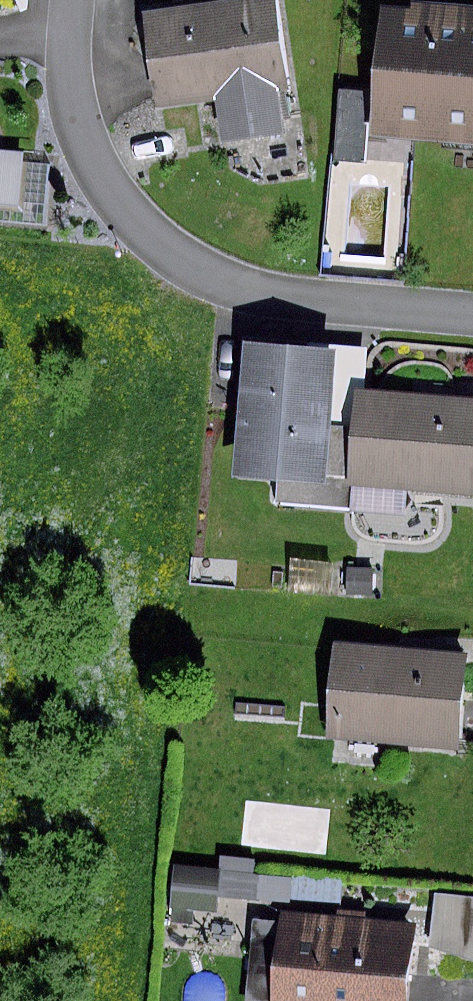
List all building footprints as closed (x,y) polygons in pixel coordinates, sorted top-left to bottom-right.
[(270,0),(243,0),(142,15),(155,104),(219,94),(225,134),(272,127),(266,85),(282,82),(270,0)] [(379,3),(369,137),(472,145),(472,5),(411,1),(411,6),(379,3)] [(339,88),(333,158),(360,161),(367,91),(339,88)] [(0,150),(0,206),(16,208),(22,152),(0,150)] [(329,350),(243,343),(232,475),(275,478),(273,501),(342,506),(344,483),(349,427),(323,425),(329,350)] [(353,392),(349,427),(344,483),(472,495),(472,403),(353,392)] [(372,568),(347,568),(347,597),(372,597),(372,568)] [(448,751),(460,656),(334,641),(323,736),(448,751)] [(292,876),(174,865),(170,910),(172,910),(171,922),(192,924),(194,908),(215,910),(217,894),(290,901),(292,876)] [(433,894),(429,946),(472,962),(472,897),(433,894)] [(278,910),(277,922),(253,920),(246,1000),(400,1000),(407,923),(364,919),(365,911),(335,908),(334,915),(278,910)]
